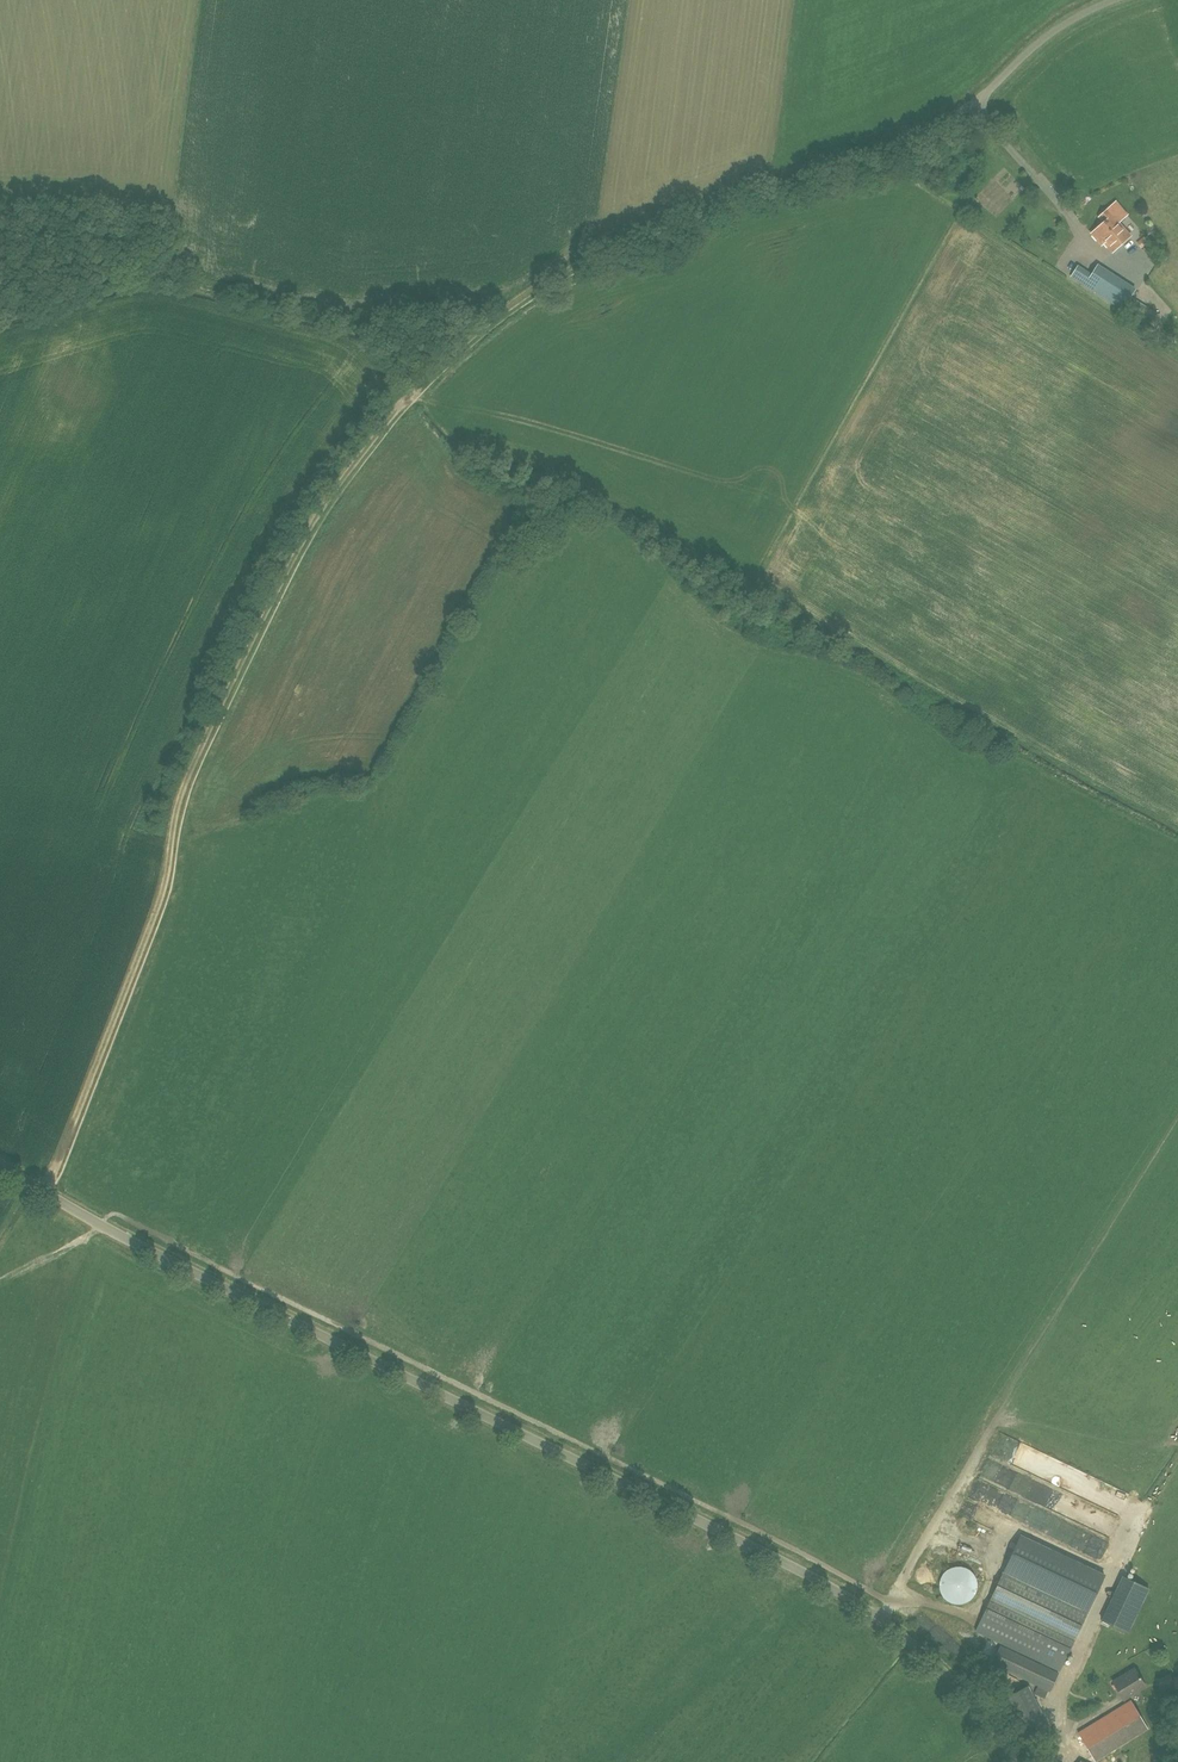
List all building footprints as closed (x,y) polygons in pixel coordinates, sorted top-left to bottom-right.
[(1101,246),(1105,243),(1113,252),(1131,236),(1119,223),(1120,222),(1108,209),(1099,217),(1103,222),(1090,234),(1101,246)] [(1144,237),(1137,243),(1142,248),(1148,242),(1144,237)] [(1130,286),(1098,265),(1085,285),(1122,309),(1135,289),(1130,286)] [(1077,280),(1083,270),(1078,266),(1071,277),(1077,280)] [(1150,310),(1147,314),(1131,303),(1126,311),(1152,329),(1160,316),(1150,310)] [(976,1631),(1059,1671),(1104,1576),(1021,1536),(1003,1573),(976,1631)] [(975,1594),(977,1590),(977,1584),(976,1579),(975,1577),(973,1573),(971,1571),(968,1569),(966,1568),(961,1566),(959,1566),(954,1566),(950,1568),(946,1571),(942,1574),(941,1576),(940,1578),(939,1583),(939,1586),(940,1591),(941,1593),(943,1597),(945,1599),(949,1602),(951,1603),(955,1604),(960,1604),(964,1603),(967,1602),(971,1600),(972,1598),(975,1594)] [(1131,1631),(1152,1585),(1124,1573),(1103,1619),(1131,1631)] [(1058,1673),(1000,1645),(992,1664),(1050,1691),(1058,1673)] [(1124,1699),(1146,1686),(1135,1669),(1113,1682),(1124,1699)] [(1161,1690),(1174,1685),(1171,1674),(1157,1679),(1161,1690)] [(1022,1741),(1049,1727),(1028,1686),(1001,1700),(1022,1741)] [(1096,1761),(1148,1729),(1131,1701),(1078,1733),(1096,1761)]
